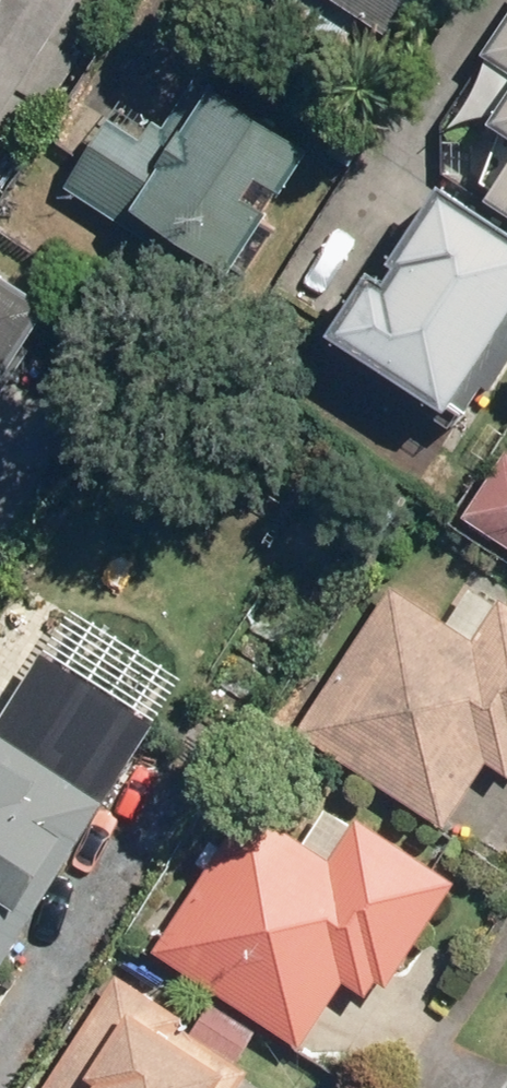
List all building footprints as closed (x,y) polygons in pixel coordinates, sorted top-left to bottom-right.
[(391,31),(411,0),(343,0),(391,31)] [(232,276),(311,142),(165,56),(86,191),(232,276)] [(495,121),(506,128),(506,102),(495,121)] [(479,200),(506,219),(506,157),(479,200)] [(506,310),(506,226),(445,187),(346,342),(446,405),(506,310)] [(0,263),(0,378),(54,295),(0,263)] [(469,517),(506,541),(506,454),(469,517)] [(399,583),(306,731),(450,820),(490,756),(506,766),(506,592),(505,591),(478,633),(399,583)] [(156,712),(45,642),(0,713),(0,960),(156,712)] [(335,854),(256,804),(164,949),(306,1038),(346,974),(373,990),(382,975),(394,983),(463,874),(362,811),(335,854)] [(244,1071),(109,987),(46,1087),(233,1087),(244,1071)]
